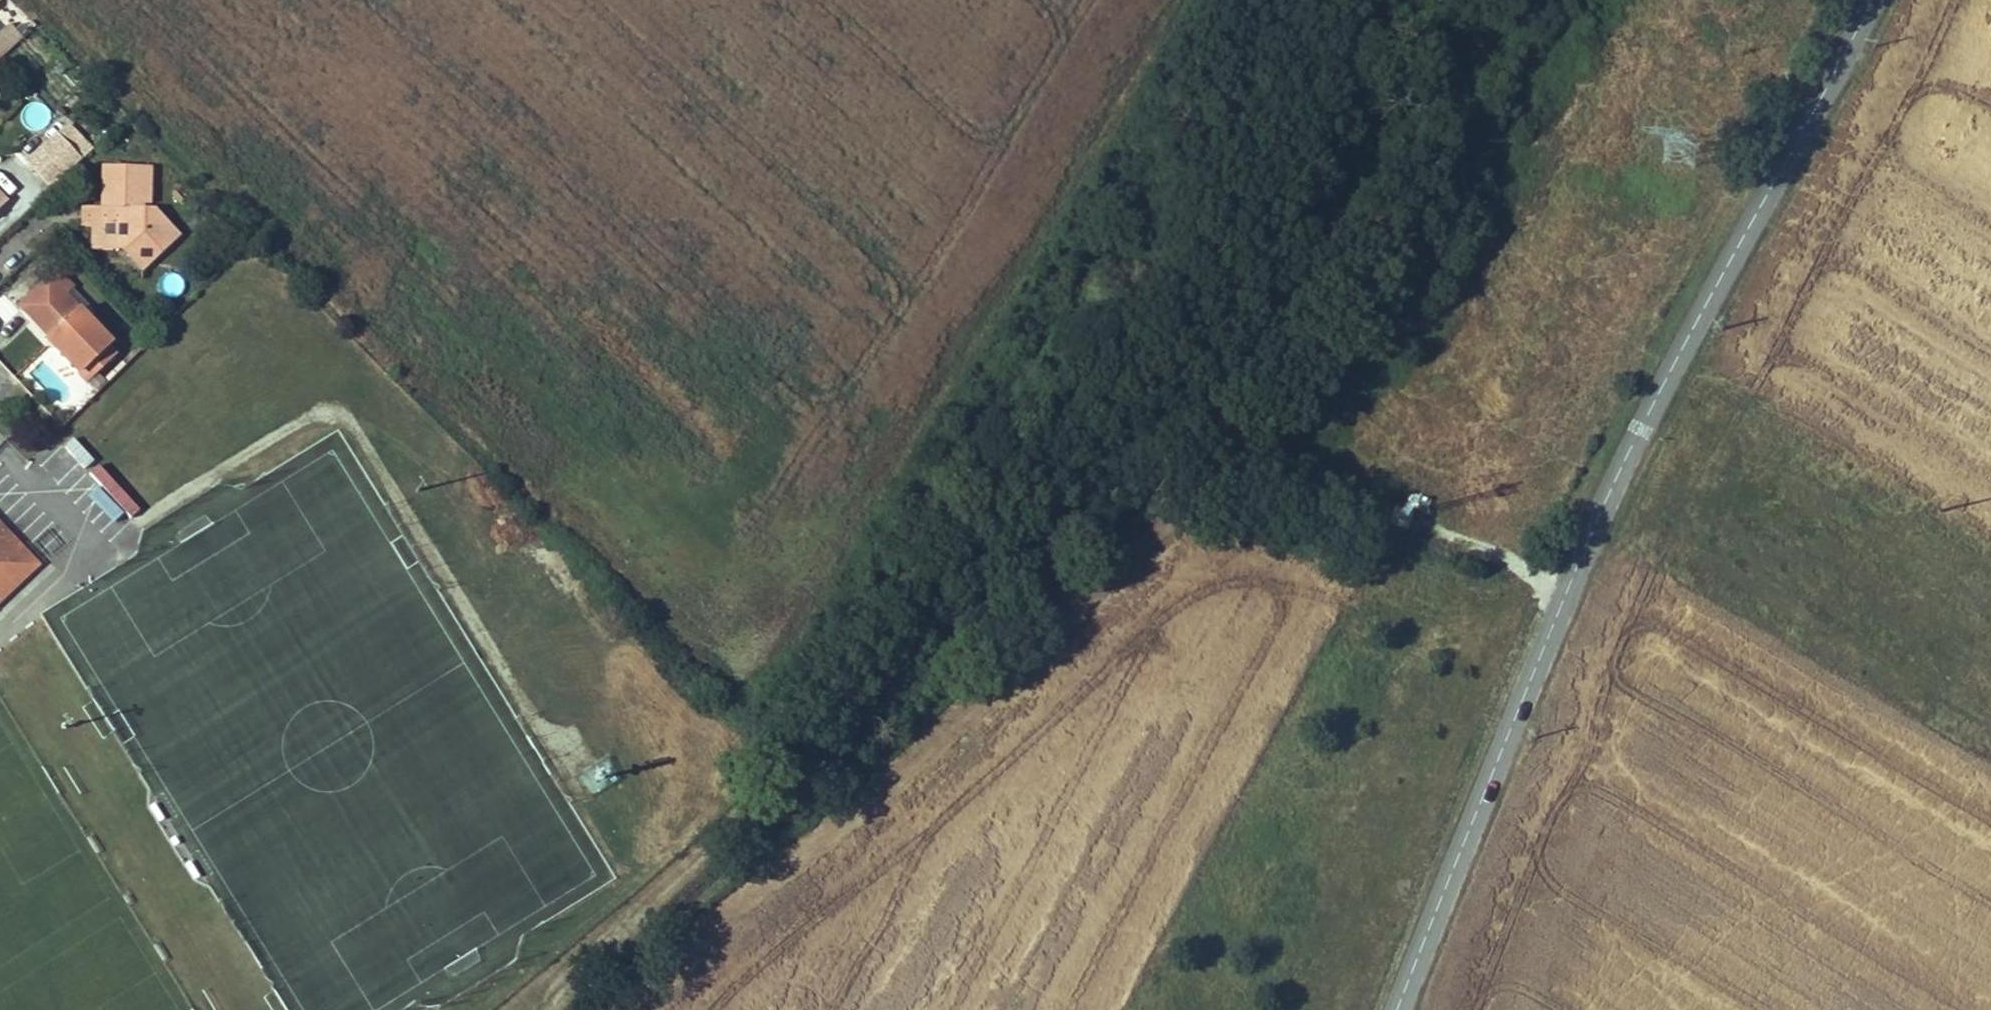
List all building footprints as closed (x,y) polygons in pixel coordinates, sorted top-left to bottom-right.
[(55,138),(79,163),(90,152),(66,127),(55,138)] [(26,165),(50,190),(79,163),(55,138),(26,165)] [(138,250),(148,260),(173,235),(149,210),(143,210),(143,204),(146,204),(146,168),(102,167),(102,209),(83,209),(83,230),(94,231),(93,252),(111,251),(117,246),(129,258),(138,250)] [(129,258),(139,268),(148,260),(138,250),(129,258)] [(86,318),(93,311),(54,272),(19,305),(57,345),(53,349),(76,372),(87,361),(97,370),(114,354),(105,344),(108,341),(86,318)] [(19,544),(0,523),(0,573),(3,570),(11,579),(26,564),(13,550),(19,544)] [(37,563),(19,544),(13,550),(26,564),(11,579),(3,570),(0,573),(0,598),(37,563)]
